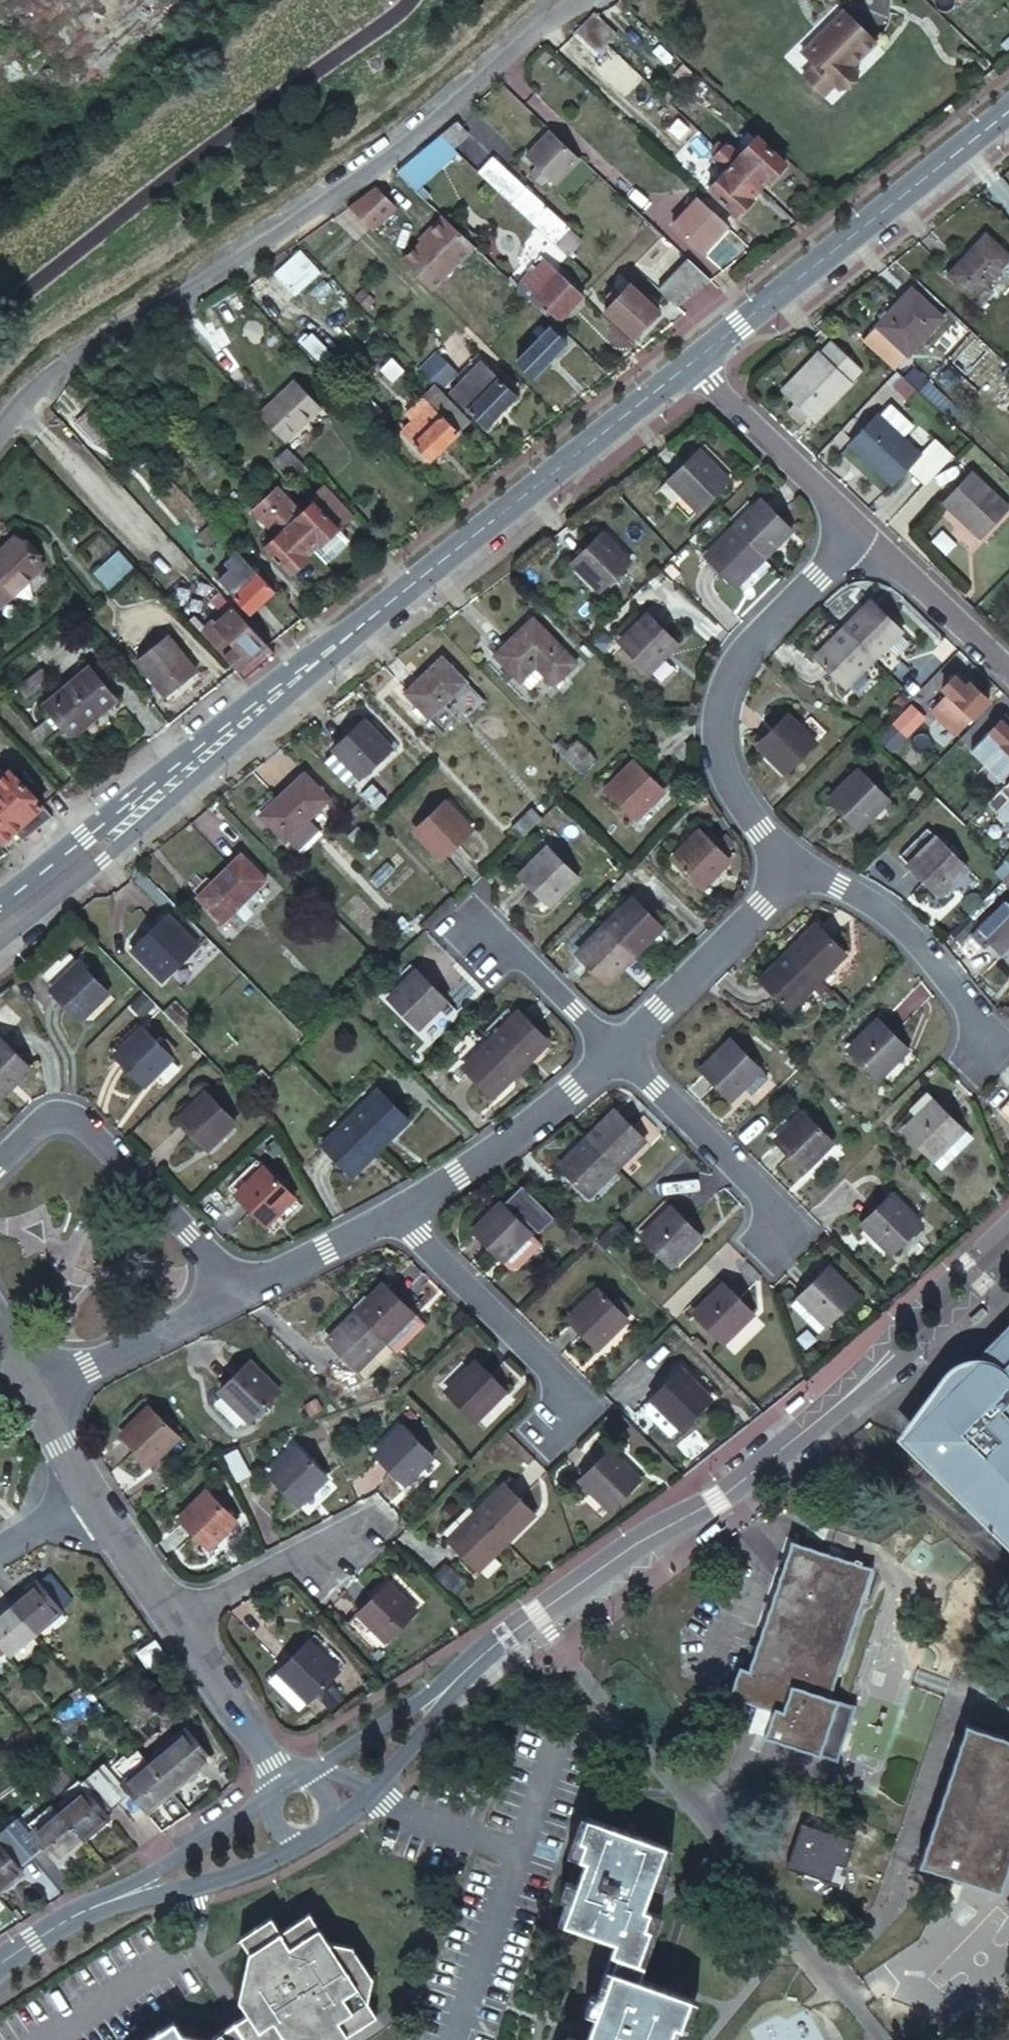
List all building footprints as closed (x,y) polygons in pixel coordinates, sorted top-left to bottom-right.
[(592,11),(580,22),(601,41),(611,29),(592,11)] [(874,42),(844,13),(828,29),(825,26),(800,50),(839,89),(857,71),(851,65),(874,42)] [(580,22),(571,31),(592,51),(601,41),(580,22)] [(447,123),(434,134),(446,145),(465,129),(454,118),(447,123)] [(550,125),(524,152),(557,183),(583,156),(550,125)] [(446,145),(434,134),(431,137),(422,144),(434,155),(446,145)] [(552,243),(562,253),(578,237),(475,138),(466,146),(472,153),(464,162),(514,211),(548,244),(552,243)] [(711,145),(720,153),(726,146),(717,139),(711,145)] [(743,153),(731,164),(758,188),(766,179),(770,183),(784,168),(755,140),(743,153)] [(726,146),(720,153),(728,160),(731,164),(743,153),(731,142),(726,146)] [(404,158),(392,167),(405,179),(434,155),(422,144),(417,148),(404,158)] [(706,149),(715,158),(720,153),(711,145),(706,149)] [(720,153),(715,158),(710,163),(721,175),(731,164),(728,160),(720,153)] [(731,164),(721,175),(708,188),(737,217),(751,203),(747,199),(758,188),(731,164)] [(375,181),(351,206),(375,229),(399,204),(375,181)] [(699,198),(675,222),(706,252),(729,228),(699,198)] [(469,242),(439,213),(420,232),(422,234),(398,258),(426,286),(469,242)] [(949,270),(974,297),(1008,263),(1008,257),(986,234),(949,270)] [(298,244),(273,267),(293,289),(318,267),(298,244)] [(693,262),(689,258),(654,292),(673,310),(711,278),(693,262)] [(576,302),(536,262),(525,273),(528,277),(517,288),(521,292),(525,296),(531,302),(554,325),(576,302)] [(614,300),(643,329),(658,315),(629,285),(621,293),(614,300)] [(612,286),(606,293),(614,300),(621,293),(612,286)] [(907,290),(877,322),(906,352),(938,320),(907,290)] [(614,300),(606,293),(600,299),(607,307),(614,300)] [(599,314),(628,344),(643,329),(614,300),(607,307),(599,314)] [(548,329),(516,359),(533,377),(565,345),(548,329)] [(828,335),(781,381),(809,411),(858,362),(828,335)] [(455,371),(434,350),(419,365),(440,386),(455,371)] [(516,396),(479,359),(449,390),(486,427),(516,396)] [(909,368),(900,379),(914,393),(925,382),(909,368)] [(253,414),(279,441),(312,409),(317,405),(290,378),(253,414)] [(447,396),(437,386),(408,414),(415,422),(404,432),(430,460),(471,421),(447,396)] [(872,406),(847,432),(888,473),(914,447),(896,430),(907,419),(885,397),(873,408),(872,406)] [(277,447),(266,459),(282,476),(294,465),(277,447)] [(701,457),(676,479),(689,494),(703,509),(733,480),(720,465),(714,470),(701,457)] [(967,470),(939,500),(975,535),(1004,505),(967,470)] [(689,494),(676,479),(665,490),(678,503),(689,494)] [(265,482),(257,491),(292,528),(310,547),(317,540),(323,544),(336,532),(303,497),(290,509),(265,482)] [(257,491),(244,504),(268,530),(258,541),(289,574),(304,562),(300,556),(310,547),(292,528),(257,491)] [(768,512),(741,541),(766,566),(780,551),(785,553),(797,540),(768,512)] [(18,592),(26,602),(57,575),(18,529),(0,545),(0,605),(1,606),(18,592)] [(599,534),(573,557),(602,587),(631,560),(617,545),(614,547),(599,534)] [(741,541),(715,568),(744,597),(754,587),(751,582),(766,566),(741,541)] [(233,554),(223,543),(212,553),(222,564),(233,554)] [(93,571),(107,588),(133,566),(118,549),(93,571)] [(248,613),(272,591),(257,575),(252,569),(238,581),(244,587),(233,596),(248,613)] [(275,650),(268,641),(223,593),(212,601),(224,615),(209,627),(196,613),(189,618),(236,666),(243,674),(275,650)] [(517,681),(532,668),(556,643),(532,618),(494,655),(517,681)] [(872,618),(846,646),(872,670),(885,656),(889,659),(902,645),(872,618)] [(649,619),(621,647),(649,676),(664,663),(659,657),(673,644),(649,619)] [(165,638),(133,663),(159,697),(191,673),(165,638)] [(532,668),(552,689),(578,665),(556,643),(532,668)] [(846,646),(820,674),(849,701),(863,688),(858,684),(872,670),(846,646)] [(443,661),(406,695),(428,719),(464,684),(443,661)] [(78,666),(37,700),(61,731),(84,712),(88,717),(106,701),(78,666)] [(31,693),(51,680),(43,668),(23,681),(31,693)] [(956,670),(950,676),(962,686),(968,681),(956,670)] [(939,686),(945,692),(951,698),(957,703),(952,710),(963,723),(986,699),(968,681),(962,686),(950,676),(939,686)] [(946,703),(951,698),(945,692),(940,697),(946,703)] [(784,714),(760,737),(789,764),(814,737),(800,723),(796,726),(784,714)] [(1000,720),(1008,729),(1008,721),(1004,716),(1000,720)] [(974,747),(1002,774),(1008,766),(1008,729),(1000,720),(974,747)] [(360,725),(337,746),(340,750),(365,777),(367,780),(398,753),(380,733),(374,739),(360,725)] [(365,777),(340,750),(325,763),(351,789),(365,777)] [(640,760),(611,787),(641,817),(654,804),(650,800),(663,786),(640,760)] [(10,826),(37,803),(5,767),(0,772),(0,835),(10,826)] [(853,769),(825,798),(851,822),(867,808),(871,810),(883,797),(853,769)] [(305,773),(259,815),(282,840),(327,798),(305,773)] [(1000,785),(1008,793),(1008,776),(1000,785)] [(1008,806),(1008,793),(1000,785),(987,798),(997,807),(1003,812),(1008,806)] [(986,818),(997,807),(987,798),(976,809),(986,818)] [(441,800),(410,828),(438,857),(464,834),(451,819),(455,816),(441,800)] [(37,803),(10,826),(18,837),(43,817),(47,814),(37,803)] [(526,810),(513,824),(521,833),(534,820),(526,810)] [(711,833),(682,861),(710,889),(726,874),(723,870),(734,857),(711,833)] [(929,837),(901,865),(925,890),(939,877),(944,880),(957,866),(929,837)] [(997,860),(1008,872),(1008,873),(1008,849),(997,860)] [(547,850),(520,877),(544,902),(559,890),(563,892),(576,879),(547,850)] [(243,859),(203,897),(223,920),(265,883),(243,859)] [(636,899),(608,925),(634,951),(648,939),(652,941),(665,928),(636,899)] [(166,917),(130,948),(157,978),(192,947),(166,917)] [(812,917),(787,946),(812,968),(824,955),(830,958),(843,944),(812,917)] [(986,942),(1008,965),(1008,920),(986,942)] [(608,925),(580,952),(608,984),(624,968),(620,964),(634,951),(608,925)] [(787,946),(761,977),(791,1004),(805,989),(799,983),(812,968),(787,946)] [(62,976),(50,987),(74,1015),(101,989),(74,958),(59,972),(62,976)] [(417,968),(387,996),(415,1027),(432,1010),(427,1006),(439,993),(417,968)] [(519,1008),(489,1034),(513,1060),(529,1047),(532,1051),(546,1038),(519,1008)] [(0,1041),(0,1060),(15,1074),(27,1062),(32,1064),(45,1050),(16,1024),(0,1041)] [(140,1025),(111,1052),(134,1077),(149,1064),(154,1068),(168,1055),(140,1025)] [(879,1028),(853,1053),(882,1083),(896,1068),(893,1064),(904,1051),(879,1028)] [(489,1034),(459,1059),(486,1091),(500,1079),(497,1074),(513,1060),(489,1034)] [(736,1044),(707,1072),(731,1096),(746,1081),(751,1085),(764,1072),(736,1044)] [(5,1093),(2,1088),(15,1074),(0,1060),(0,1099),(5,1093)] [(376,1081),(348,1106),(370,1129),(372,1131),(387,1118),(392,1122),(404,1111),(376,1081)] [(204,1091),(174,1118),(198,1145),(214,1130),(216,1133),(231,1119),(204,1091)] [(946,1105),(918,1133),(946,1161),(961,1147),(956,1141),(969,1128),(946,1105)] [(348,1106),(319,1133),(346,1163),(361,1150),(356,1145),(372,1131),(370,1129),(348,1106)] [(625,1107),(596,1132),(620,1157),(633,1146),(638,1150),(652,1137),(625,1107)] [(814,1112),(786,1139),(811,1166),(824,1153),(829,1154),(843,1140),(814,1112)] [(596,1132),(566,1158),(593,1190),(608,1178),(604,1172),(620,1157),(596,1132)] [(258,1168),(229,1195),(253,1220),(267,1208),(273,1211),(286,1199),(258,1168)] [(527,1180),(508,1199),(524,1216),(526,1214),(542,1230),(557,1215),(549,1206),(527,1180)] [(892,1192),(870,1216),(899,1244),(926,1215),(912,1200),(907,1204),(892,1192)] [(508,1199),(479,1228),(507,1256),(508,1256),(514,1262),(517,1263),(521,1263),(545,1240),(535,1229),(536,1228),(524,1216),(508,1199)] [(681,1205),(652,1232),(680,1262),(696,1247),(692,1243),(705,1229),(681,1205)] [(828,1267),(805,1292),(832,1319),(862,1290),(848,1277),(842,1282),(828,1267)] [(394,1276),(368,1303),(393,1326),(407,1341),(433,1314),(422,1303),(394,1276)] [(729,1278),(701,1305),(727,1337),(742,1323),(739,1320),(754,1306),(729,1278)] [(606,1291),(577,1317),(601,1343),(617,1328),(621,1332),(633,1320),(606,1291)] [(368,1303),(340,1331),(368,1359),(383,1344),(380,1341),(393,1326),(368,1303)] [(995,1416),(1008,1406),(1008,1304),(970,1345),(968,1357),(966,1356),(965,1356),(964,1355),(956,1355),(955,1356),(953,1356),(952,1356),(951,1356),(948,1357),(946,1358),(945,1358),(943,1359),(942,1360),(941,1361),(939,1361),(939,1362),(938,1362),(936,1364),(935,1365),(934,1366),(933,1367),(932,1368),(929,1373),(928,1374),(928,1375),(927,1376),(927,1377),(926,1380),(926,1381),(925,1382),(925,1383),(925,1384),(925,1386),(925,1391),(925,1392),(925,1394),(925,1395),(925,1396),(925,1397),(926,1398),(926,1399),(926,1400),(926,1401),(927,1403),(928,1406),(929,1406),(929,1407),(930,1408),(930,1409),(931,1410),(932,1411),(933,1412),(926,1420),(919,1413),(899,1432),(917,1450),(914,1454),(1008,1548),(1008,1430),(995,1416)] [(487,1350),(459,1379),(488,1407),(503,1394),(500,1389),(512,1377),(487,1350)] [(251,1353),(227,1377),(256,1405),(284,1377),(269,1362),(265,1366),(251,1353)] [(683,1364),(657,1390),(660,1392),(682,1416),(684,1418),(715,1390),(700,1374),(696,1377),(683,1364)] [(682,1416),(660,1392),(655,1396),(655,1400),(675,1422),(682,1416)] [(156,1399),(130,1425),(154,1451),(168,1436),(173,1439),(184,1427),(156,1399)] [(995,1416),(1008,1430),(1008,1406),(995,1416)] [(415,1423),(390,1451),(414,1475),(428,1462),(432,1465),(444,1452),(415,1423)] [(309,1441),(282,1467),(305,1492),(320,1479),(325,1482),(337,1470),(309,1441)] [(617,1447),(595,1469),(620,1497),(650,1470),(636,1456),(631,1460),(617,1447)] [(513,1479),(485,1507),(510,1531),(525,1517),(529,1521),(541,1508),(513,1479)] [(221,1482),(193,1508),(217,1532),(231,1519),(236,1524),(250,1511),(221,1482)] [(485,1507),(456,1535),(485,1564),(499,1550),(495,1545),(510,1531),(485,1507)] [(835,1655),(859,1525),(782,1509),(755,1639),(751,1639),(746,1664),(780,1672),(775,1698),(847,1713),(857,1659),(835,1655)] [(390,1583),(365,1608),(392,1635),(422,1606),(409,1593),(405,1597),(390,1583)] [(21,1610),(46,1640),(74,1617),(46,1588),(21,1610)] [(20,1661),(46,1640),(21,1610),(0,1627),(0,1637),(16,1657),(20,1661)] [(16,1657),(0,1637),(0,1670),(16,1657)] [(307,1640),(282,1665),(310,1693),(339,1665),(325,1650),(321,1654),(307,1640)] [(938,1808),(1008,1823),(1008,1672),(968,1664),(968,1665),(938,1808)] [(227,1766),(201,1737),(163,1769),(188,1798),(227,1766)] [(137,1791),(121,1773),(105,1787),(128,1815),(145,1800),(162,1819),(188,1798),(163,1769),(137,1791)] [(93,1797),(96,1800),(69,1822),(92,1850),(118,1829),(117,1825),(128,1815),(105,1787),(93,1797)] [(854,1843),(854,1842),(857,1827),(868,1828),(873,1803),(819,1793),(810,1833),(854,1843)] [(712,2013),(718,2013),(722,1979),(657,1964),(659,1952),(654,1951),(663,1915),(655,1912),(658,1895),(648,1893),(661,1830),(578,1812),(572,1833),(578,1835),(573,1855),(578,1857),(565,1917),(620,1930),(617,1944),(624,1947),(604,2033),(599,2028),(596,2039),(707,2039),(712,2013)] [(44,1843),(30,1828),(20,1837),(43,1865),(53,1857),(66,1872),(92,1850),(69,1822),(44,1843)] [(7,1902),(34,1879),(32,1874),(43,1865),(20,1837),(6,1847),(9,1851),(0,1858),(0,1893),(7,1902)] [(310,2017),(318,2031),(308,2037),(310,2039),(342,2039),(383,2014),(364,1984),(373,1977),(353,1946),(346,1951),(316,1908),(287,1926),(276,1909),(243,1929),(262,1961),(250,1969),(261,1986),(248,1994),(255,2008),(205,2039),(273,2039),(310,2017)] [(180,2034),(186,2030),(177,2015),(137,2039),(183,2039),(180,2034)]
